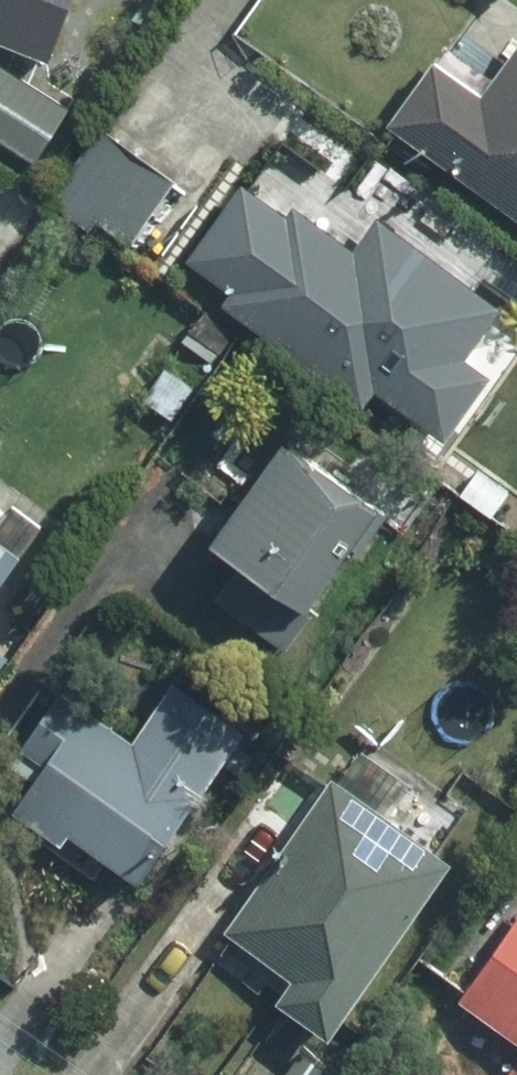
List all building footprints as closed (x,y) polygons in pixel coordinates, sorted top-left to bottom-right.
[(60,0),(0,0),(0,41),(41,55),(60,0)] [(378,120),(516,219),(516,34),(513,32),(480,78),(432,45),(378,120)] [(30,161),(63,108),(0,68),(0,143),(30,161)] [(92,130),(45,194),(120,249),(167,183),(92,130)] [(223,287),(211,303),(345,400),(357,384),(423,431),(465,373),(440,357),(478,305),(360,221),(339,250),(279,208),(274,215),(231,185),(180,257),(223,287)] [(215,325),(195,310),(180,330),(201,346),(215,325)] [(299,612),(293,607),(336,545),(346,552),(373,514),(267,440),(193,543),(229,570),(209,599),(275,645),(299,612)] [(28,536),(0,516),(0,575),(28,536)] [(128,878),(229,734),(161,686),(118,745),(50,697),(0,769),(0,786),(128,878)] [(265,998),(311,1030),(433,861),(428,857),(436,846),(410,827),(401,839),(322,783),(217,930),(281,975),(265,998)] [(451,998),(516,1046),(516,906),(451,998)] [(504,1074),(516,1074),(516,1057),(504,1074)]
